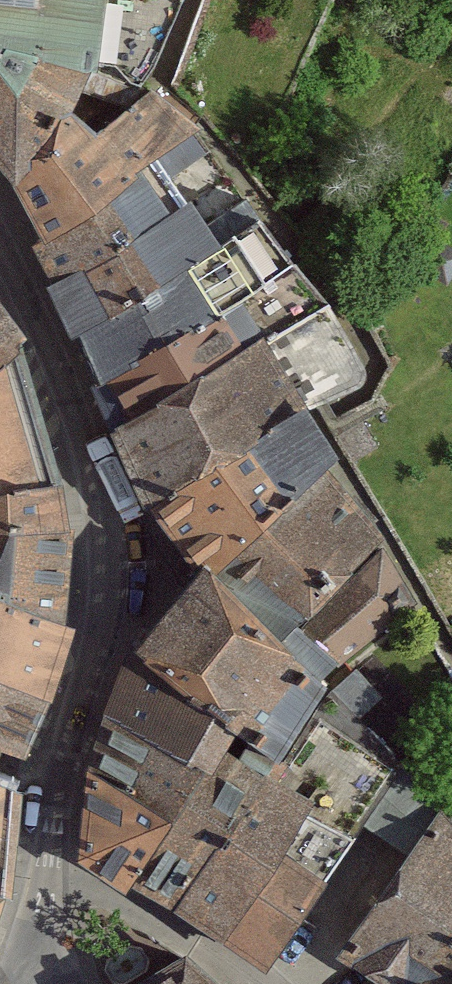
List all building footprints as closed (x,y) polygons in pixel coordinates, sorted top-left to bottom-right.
[(138,84),(178,0),(0,0),(0,59),(4,54),(138,84)] [(138,84),(4,54),(0,59),(0,162),(9,173),(157,94),(138,84)] [(9,173),(40,225),(146,160),(190,130),(157,94),(9,173)] [(180,208),(146,160),(40,225),(62,280),(180,208)] [(191,203),(180,208),(62,280),(78,336),(222,245),(191,203)] [(101,386),(294,265),(258,222),(222,245),(78,336),(101,386)] [(323,307),(294,265),(101,386),(116,427),(323,307)] [(116,427),(153,509),(308,407),(362,371),(323,307),(116,427)] [(13,357),(0,326),(0,368),(13,357)] [(57,487),(13,357),(0,368),(0,495),(57,487)] [(308,407),(153,509),(200,571),(216,577),(331,464),(308,407)] [(216,577),(282,643),(377,543),(331,464),(216,577)] [(67,531),(57,487),(0,495),(0,527),(67,531)] [(66,627),(67,531),(0,527),(0,597),(66,627)] [(382,552),(288,649),(323,682),(414,605),(382,552)] [(279,764),(323,682),(288,649),(282,643),(216,577),(200,571),(135,652),(236,736),(279,764)] [(51,701),(66,627),(0,597),(0,682),(51,701)] [(114,705),(220,762),(236,736),(135,652),(114,705)] [(354,673),(334,694),(356,718),(379,695),(354,673)] [(29,742),(51,701),(0,682),(0,731),(29,742)] [(279,764),(184,899),(276,956),(363,825),(401,765),(356,718),(334,694),(288,771),(279,764)] [(93,771),(184,822),(220,762),(114,705),(93,771)] [(184,822),(147,882),(184,899),(279,764),(236,736),(220,762),(184,822)] [(439,811),(401,765),(363,825),(406,857),(439,811)] [(184,822),(93,771),(82,860),(147,882),(184,822)] [(10,920),(21,797),(0,789),(0,938),(10,920)] [(337,951),(398,983),(451,983),(451,824),(439,811),(406,857),(337,951)] [(180,953),(133,983),(216,983),(180,953)]
